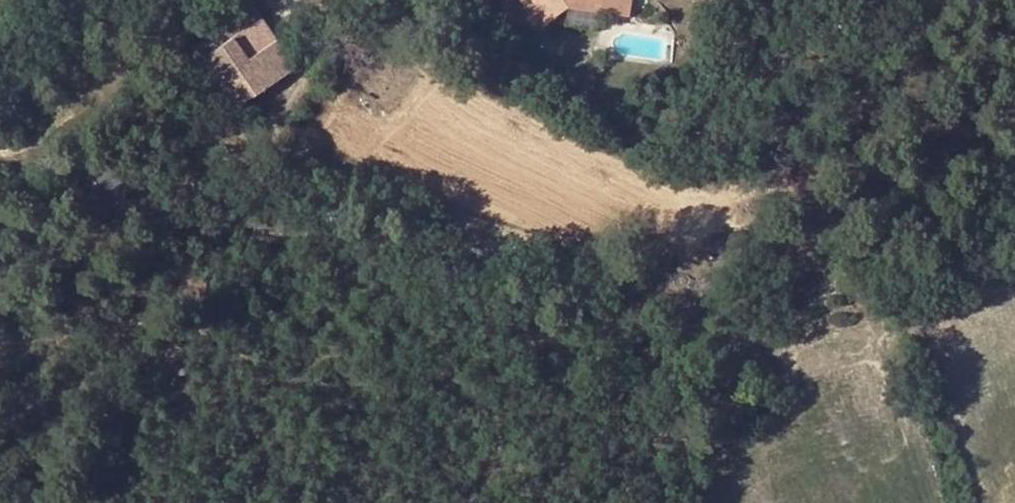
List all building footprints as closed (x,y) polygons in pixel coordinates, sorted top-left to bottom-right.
[(546,2),(556,16),(568,6),(601,11),(603,0),(530,0),(546,2)] [(257,52),(275,40),(260,18),(230,39),(245,60),(257,52)] [(276,80),(293,66),(275,40),(257,52),(276,80)] [(257,52),(245,60),(220,79),(238,106),(276,80),(257,52)] [(122,201),(139,179),(111,158),(94,180),(122,201)]
